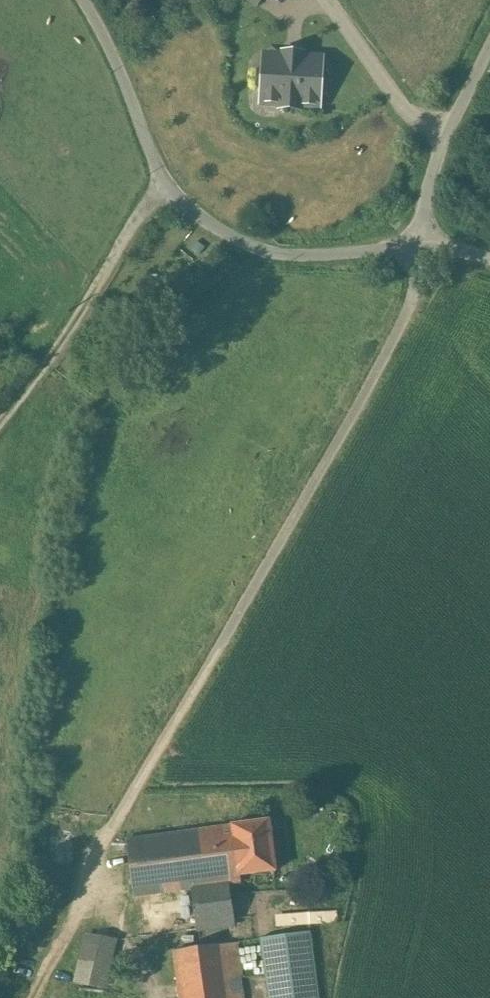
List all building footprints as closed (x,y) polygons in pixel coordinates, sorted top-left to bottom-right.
[(265,65),(262,65),(256,70),(255,88),(260,93),(264,93),(264,101),(280,102),(280,106),(301,107),(301,104),(319,105),(321,61),(304,60),(305,56),(283,54),(283,58),(266,57),(265,65)] [(205,248),(197,242),(192,249),(199,255),(205,248)] [(269,821),(232,826),(239,877),(276,872),(269,821)] [(134,896),(240,881),(239,877),(232,826),(126,841),(134,896)] [(279,912),(279,925),(341,922),(341,909),(279,912)] [(76,981),(104,988),(119,933),(92,925),(76,981)] [(262,939),(270,997),(320,997),(311,932),(262,939)] [(173,952),(180,997),(244,997),(236,943),(173,952)]
